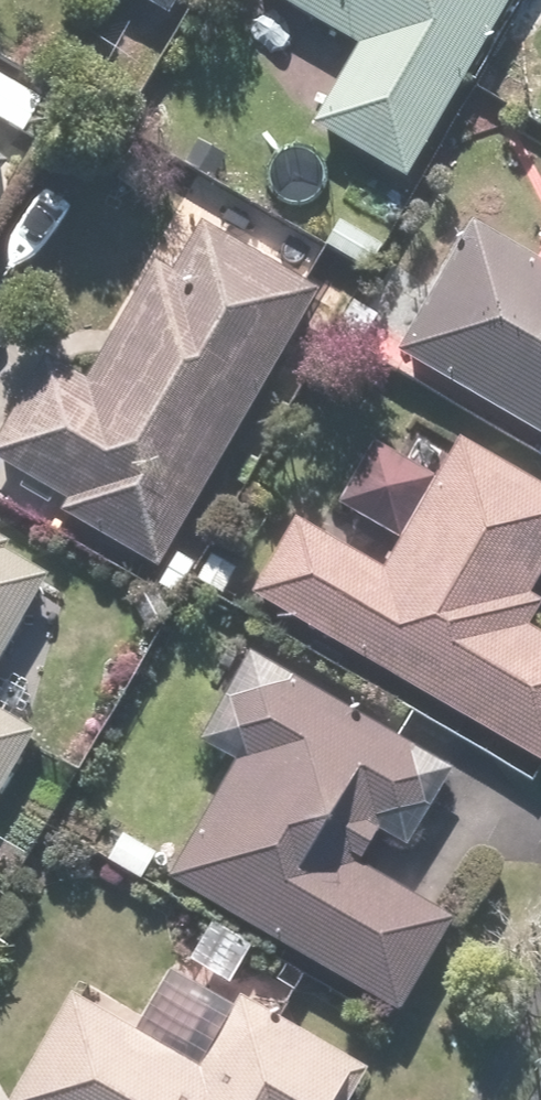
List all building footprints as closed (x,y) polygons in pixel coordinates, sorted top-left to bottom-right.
[(163,21),(175,0),(127,0),(163,21)] [(508,0),(266,0),(354,51),(308,130),(401,184),(508,0)] [(11,160),(0,150),(0,173),(11,160)] [(56,517),(153,573),(314,296),(196,228),(167,277),(150,268),(82,385),(41,361),(0,432),(0,468),(63,505),(56,517)] [(391,357),(540,444),(540,271),(466,228),(391,357)] [(292,523),(245,602),(540,776),(540,643),(522,632),(538,604),(528,599),(540,577),(540,497),(411,421),(389,459),(368,447),(332,507),(394,543),(377,573),(292,523)] [(50,575),(0,546),(0,662),(50,575)] [(402,852),(447,775),(245,658),(194,745),(232,767),(164,884),(394,1017),(448,923),(353,868),(373,835),(402,852)] [(32,732),(0,714),(0,787),(32,732)] [(171,959),(127,1035),(67,1000),(8,1099),(331,1099),(352,1065),(171,959)]
